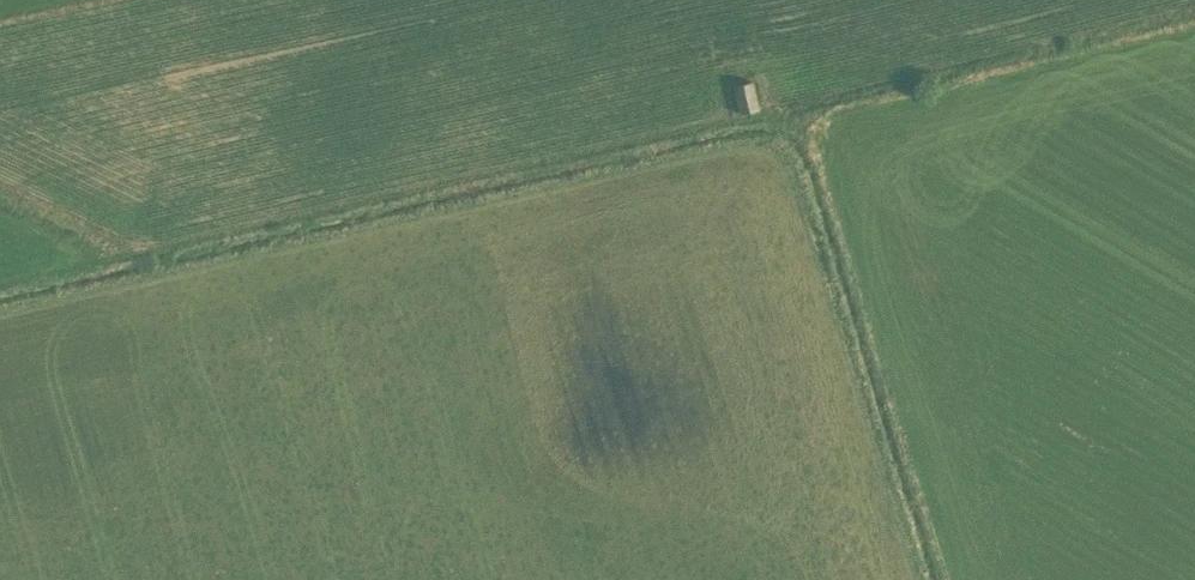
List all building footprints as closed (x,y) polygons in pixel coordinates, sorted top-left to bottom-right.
[(752,80),(732,85),(739,113),(759,108),(752,80)]
